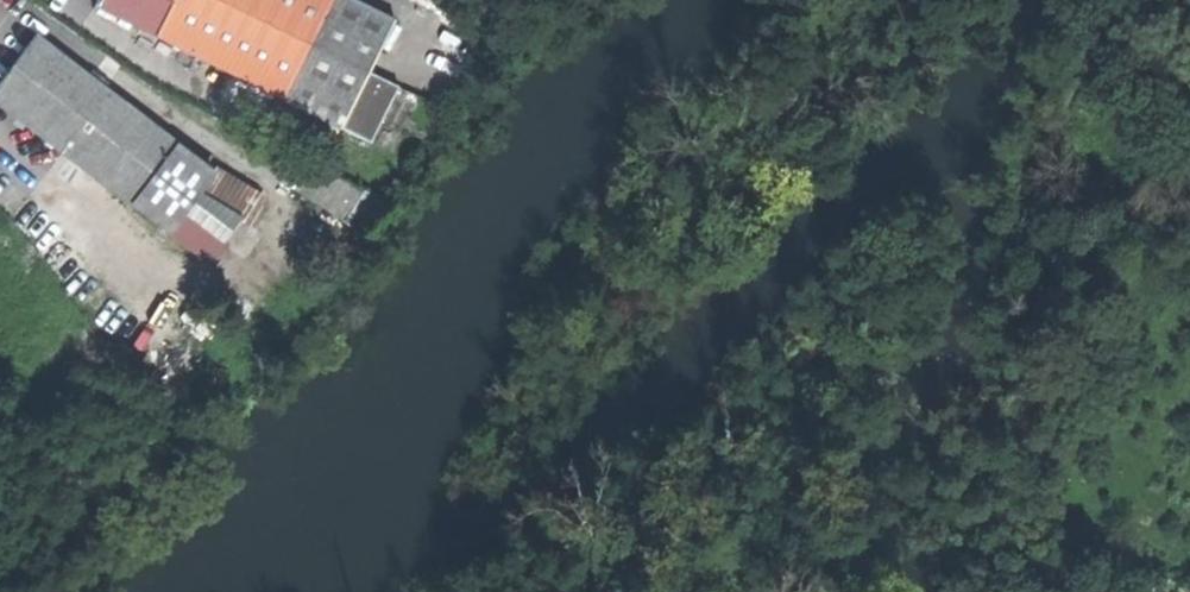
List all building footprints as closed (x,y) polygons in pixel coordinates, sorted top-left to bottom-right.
[(97,8),(342,131),(395,25),(346,0),(101,0),(97,8)] [(0,93),(0,107),(139,206),(183,145),(37,41),(0,93)] [(296,188),(358,227),(376,198),(314,160),(296,188)]
